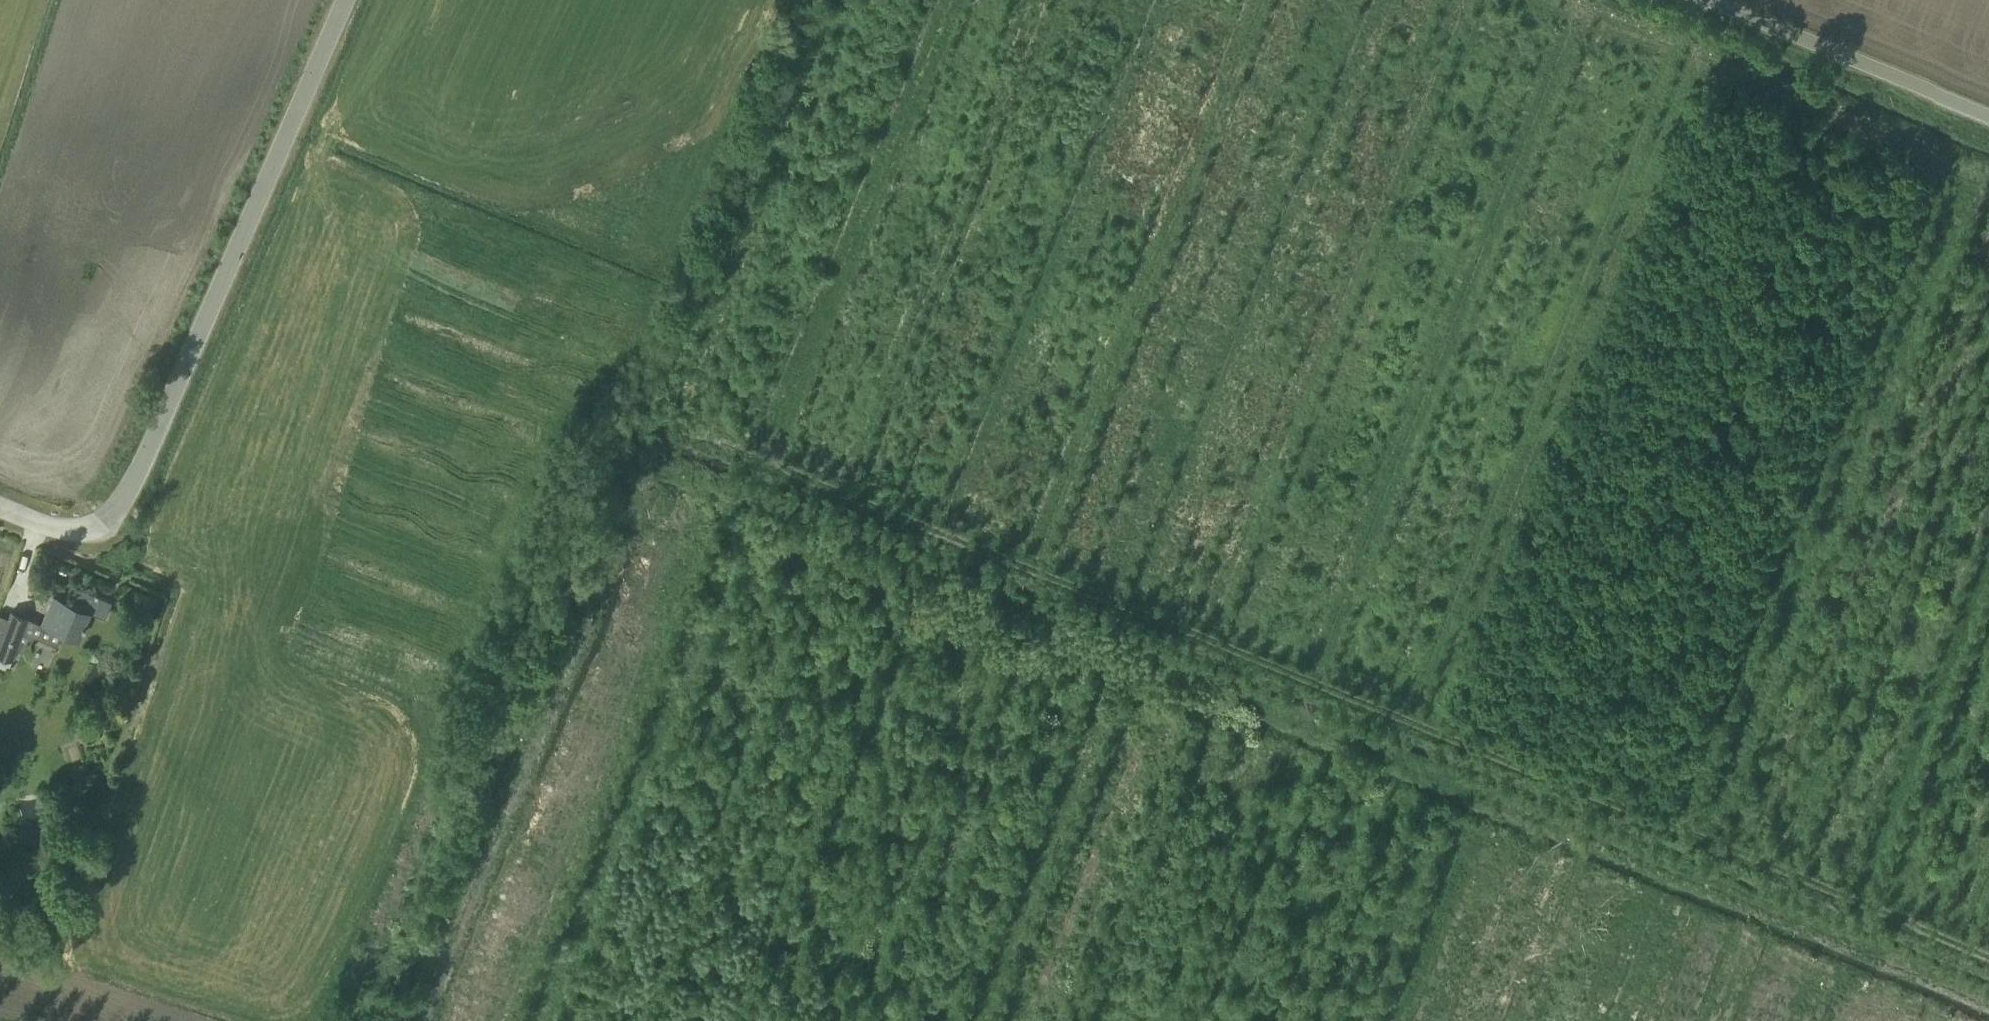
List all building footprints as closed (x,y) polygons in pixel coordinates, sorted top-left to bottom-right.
[(4,671),(6,668),(8,668),(11,661),(12,661),(17,650),(22,652),(27,640),(35,637),(57,645),(62,633),(77,639),(89,610),(72,603),(52,595),(41,623),(11,612),(0,640),(0,670),(4,671)]
